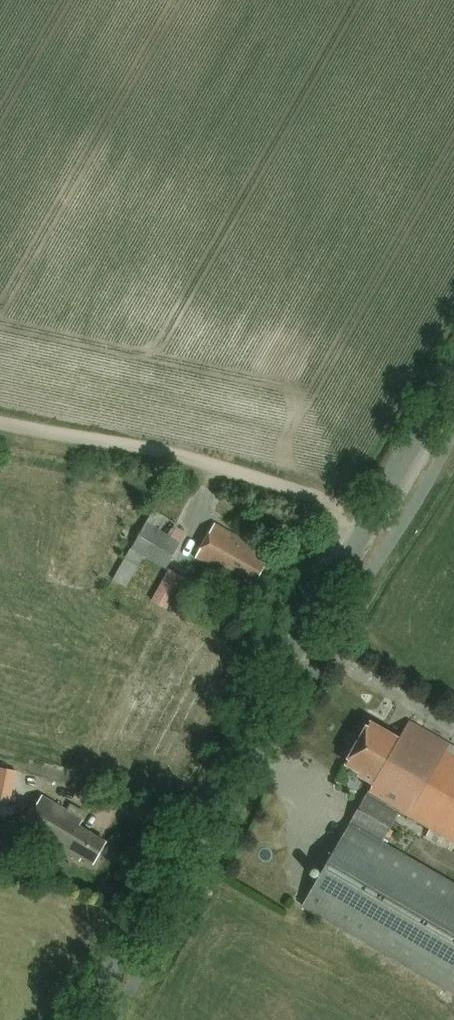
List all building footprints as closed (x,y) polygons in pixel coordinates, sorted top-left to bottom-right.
[(177,527),(152,513),(145,525),(112,583),(124,590),(142,558),(165,571),(185,535),(176,529),(177,527)] [(255,585),(266,566),(261,563),(262,560),(248,552),(251,547),(214,526),(195,561),(246,590),(250,583),(255,585)] [(184,580),(169,571),(151,604),(167,612),(184,580)] [(408,725),(397,743),(369,727),(346,766),(360,775),(359,777),(373,787),(303,909),(453,997),(453,884),(384,844),(401,814),(453,845),(453,751),(408,725)] [(93,867),(106,843),(80,828),(84,822),(41,798),(22,831),(65,855),(66,854),(79,861),(82,860),(93,867)] [(55,876),(52,871),(45,870),(41,873),(40,877),(41,881),(44,884),(49,885),(54,881),(55,876)]
